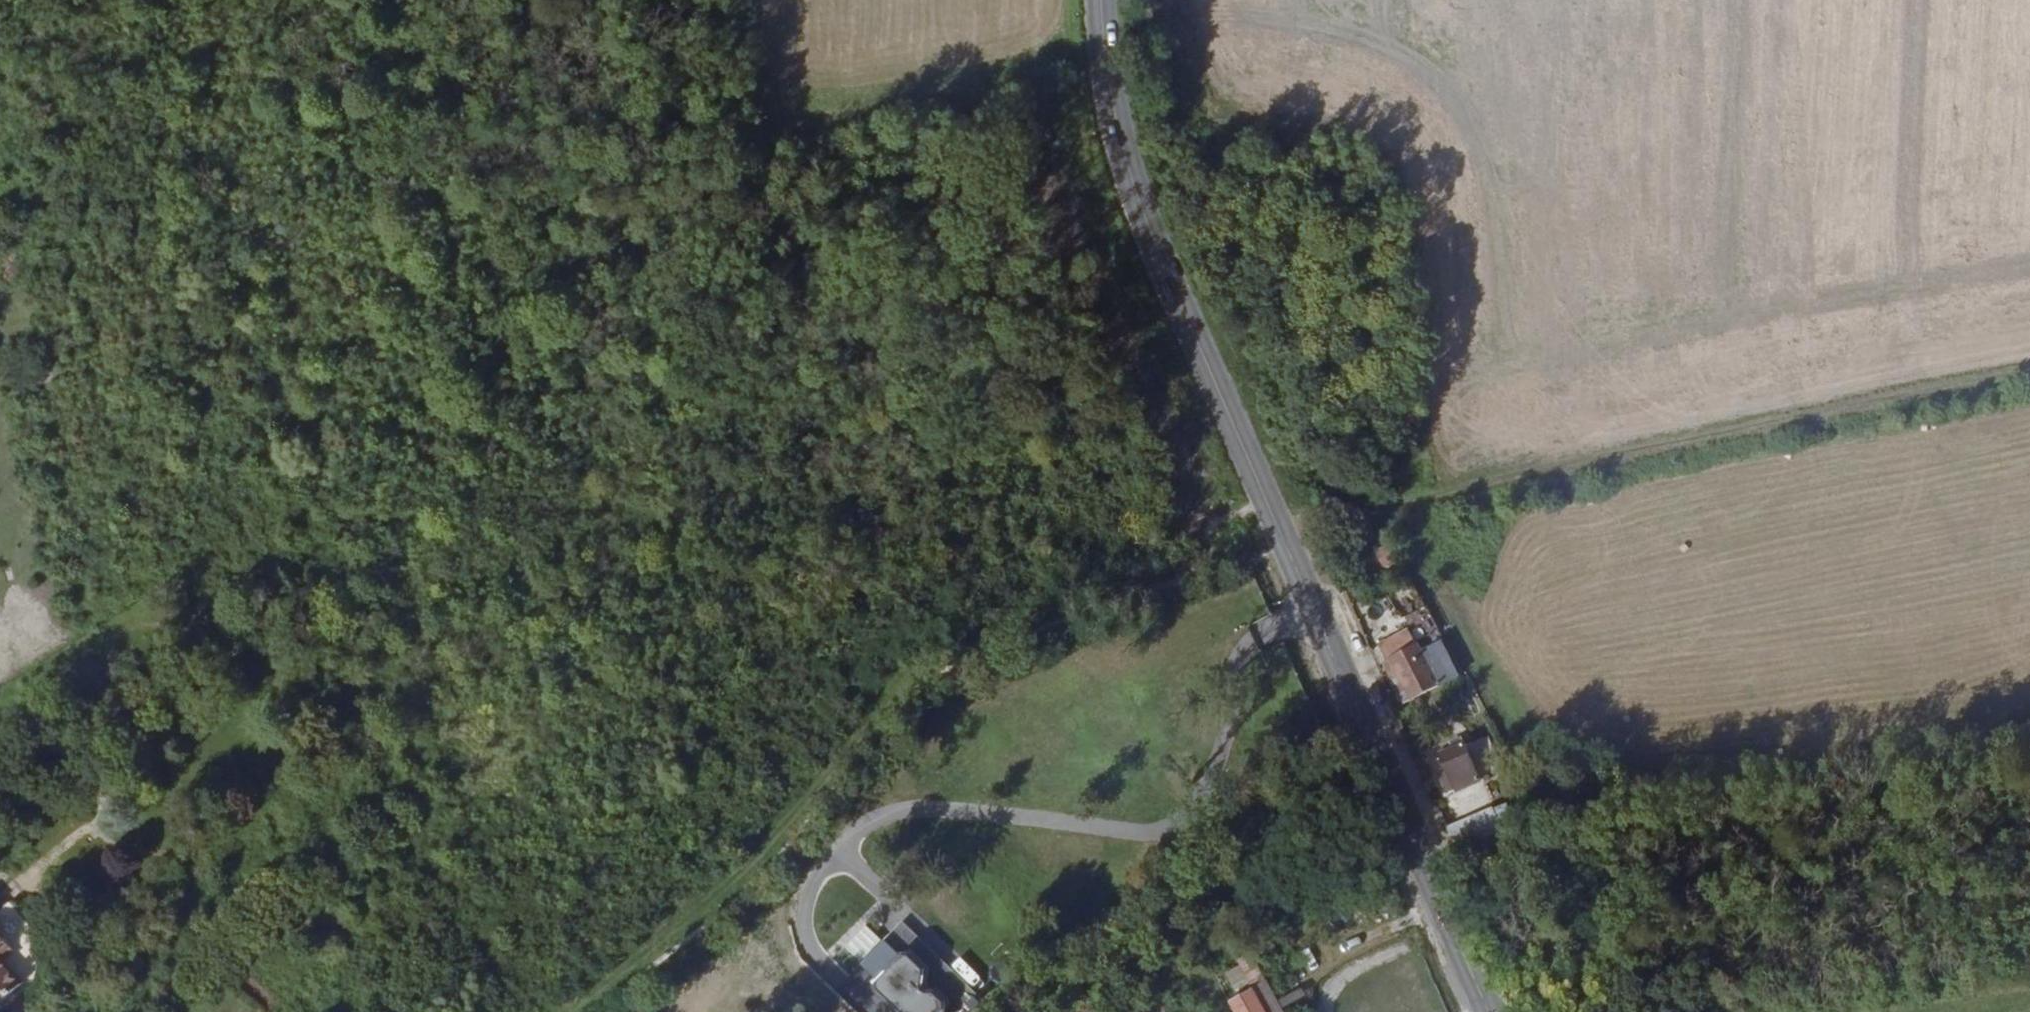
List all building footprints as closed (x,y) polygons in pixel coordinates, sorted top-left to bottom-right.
[(1382,622),(1366,629),(1380,660),(1393,654),(1398,652),(1389,635),(1382,622)] [(1407,625),(1389,635),(1398,652),(1422,699),(1441,688),(1407,625)] [(1422,699),(1398,652),(1393,654),(1418,701),(1422,699)] [(1437,751),(1440,761),(1465,751),(1462,742),(1437,751)] [(1472,785),(1486,778),(1475,757),(1462,763),(1460,758),(1445,766),(1448,773),(1459,796),(1473,788),(1472,785)] [(1453,798),(1459,796),(1448,773),(1443,776),(1453,798)] [(1473,816),(1453,824),(1462,845),(1481,836),(1473,816)] [(6,955),(21,942),(0,917),(0,949),(6,955)] [(898,946),(886,935),(882,940),(864,924),(841,949),(871,976),(898,946)] [(0,960),(0,968),(9,960),(6,955),(0,960)] [(1223,971),(1233,989),(1261,973),(1251,955),(1223,971)] [(929,979),(914,960),(876,990),(894,1011),(922,1011),(924,1011),(911,995),(929,979)] [(15,987),(0,970),(0,1001),(15,987)] [(942,1010),(938,1007),(934,1005),(928,1003),(921,994),(929,979),(911,995),(924,1011),(922,1011),(943,1011),(942,1010)] [(0,1001),(0,1005),(17,989),(15,987),(0,1001)] [(1243,1008),(1245,1011),(1274,1011),(1265,996),(1243,1008)]
